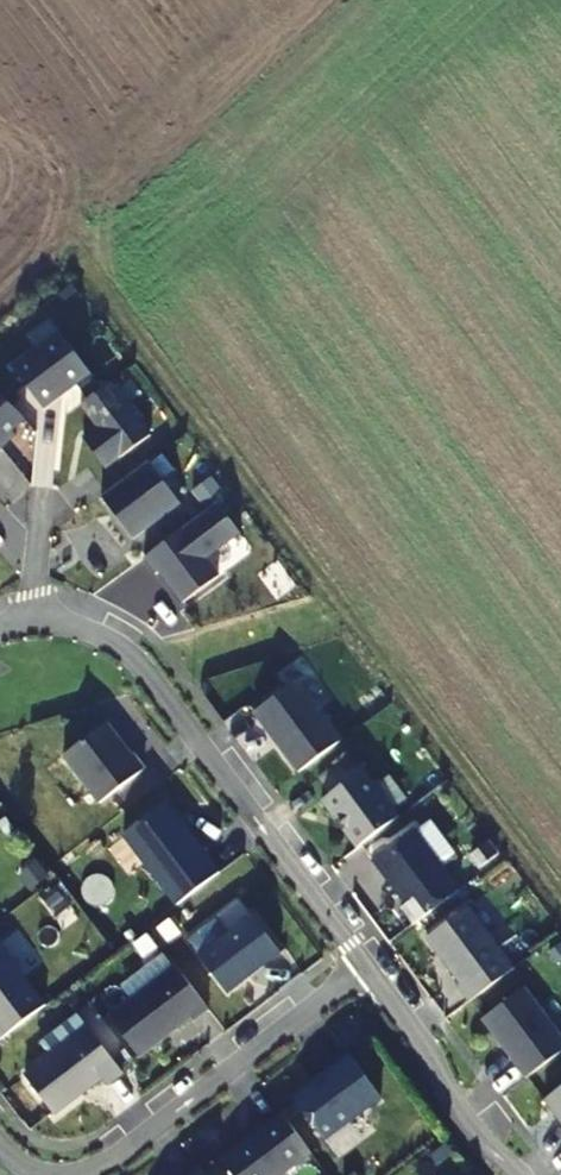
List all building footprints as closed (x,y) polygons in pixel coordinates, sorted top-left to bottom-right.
[(91,374),(60,332),(12,368),(43,409),(91,374)] [(150,436),(110,382),(80,405),(97,428),(83,438),(105,469),(150,436)] [(0,393),(0,450),(16,435),(12,431),(24,420),(0,393)] [(180,503),(148,461),(131,474),(101,497),(132,539),(180,503)] [(240,534),(217,503),(176,533),(144,558),(155,574),(158,572),(182,603),(218,577),(205,559),(240,534)] [(335,746),(341,742),(296,681),(254,713),(298,773),(335,746)] [(99,804),(144,769),(133,755),(131,756),(106,723),(63,756),(99,804)] [(392,821),(396,819),(361,772),(323,800),(358,847),(392,821)] [(177,906),(220,873),(166,802),(123,834),(177,906)] [(450,898),(460,890),(414,828),(371,860),(405,905),(401,909),(412,925),(450,898)] [(502,852),(492,839),(472,855),(481,867),(502,852)] [(507,974),(514,969),(467,906),(426,938),(460,984),(457,986),(469,1002),(507,974)] [(227,993),(280,953),(252,915),(198,955),(227,993)] [(179,934),(169,920),(157,929),(167,943),(179,934)] [(156,947),(147,935),(134,945),(143,957),(156,947)] [(46,1005),(0,945),(0,1040),(46,1005)] [(208,1008),(175,966),(109,1017),(139,1057),(163,1038),(162,1038),(163,1032),(170,1027),(176,1028),(190,1018),(192,1020),(208,1008)] [(524,988),(482,1020),(526,1079),(560,1053),(560,1038),(524,988)] [(122,1073),(87,1027),(24,1076),(54,1114),(101,1078),(107,1085),(122,1073)] [(293,1099),(324,1139),(381,1097),(350,1055),(323,1075),(325,1078),(293,1099)] [(544,1100),(560,1123),(560,1088),(544,1100)] [(311,1153),(282,1114),(221,1160),(233,1174),(281,1174),(311,1153)]
